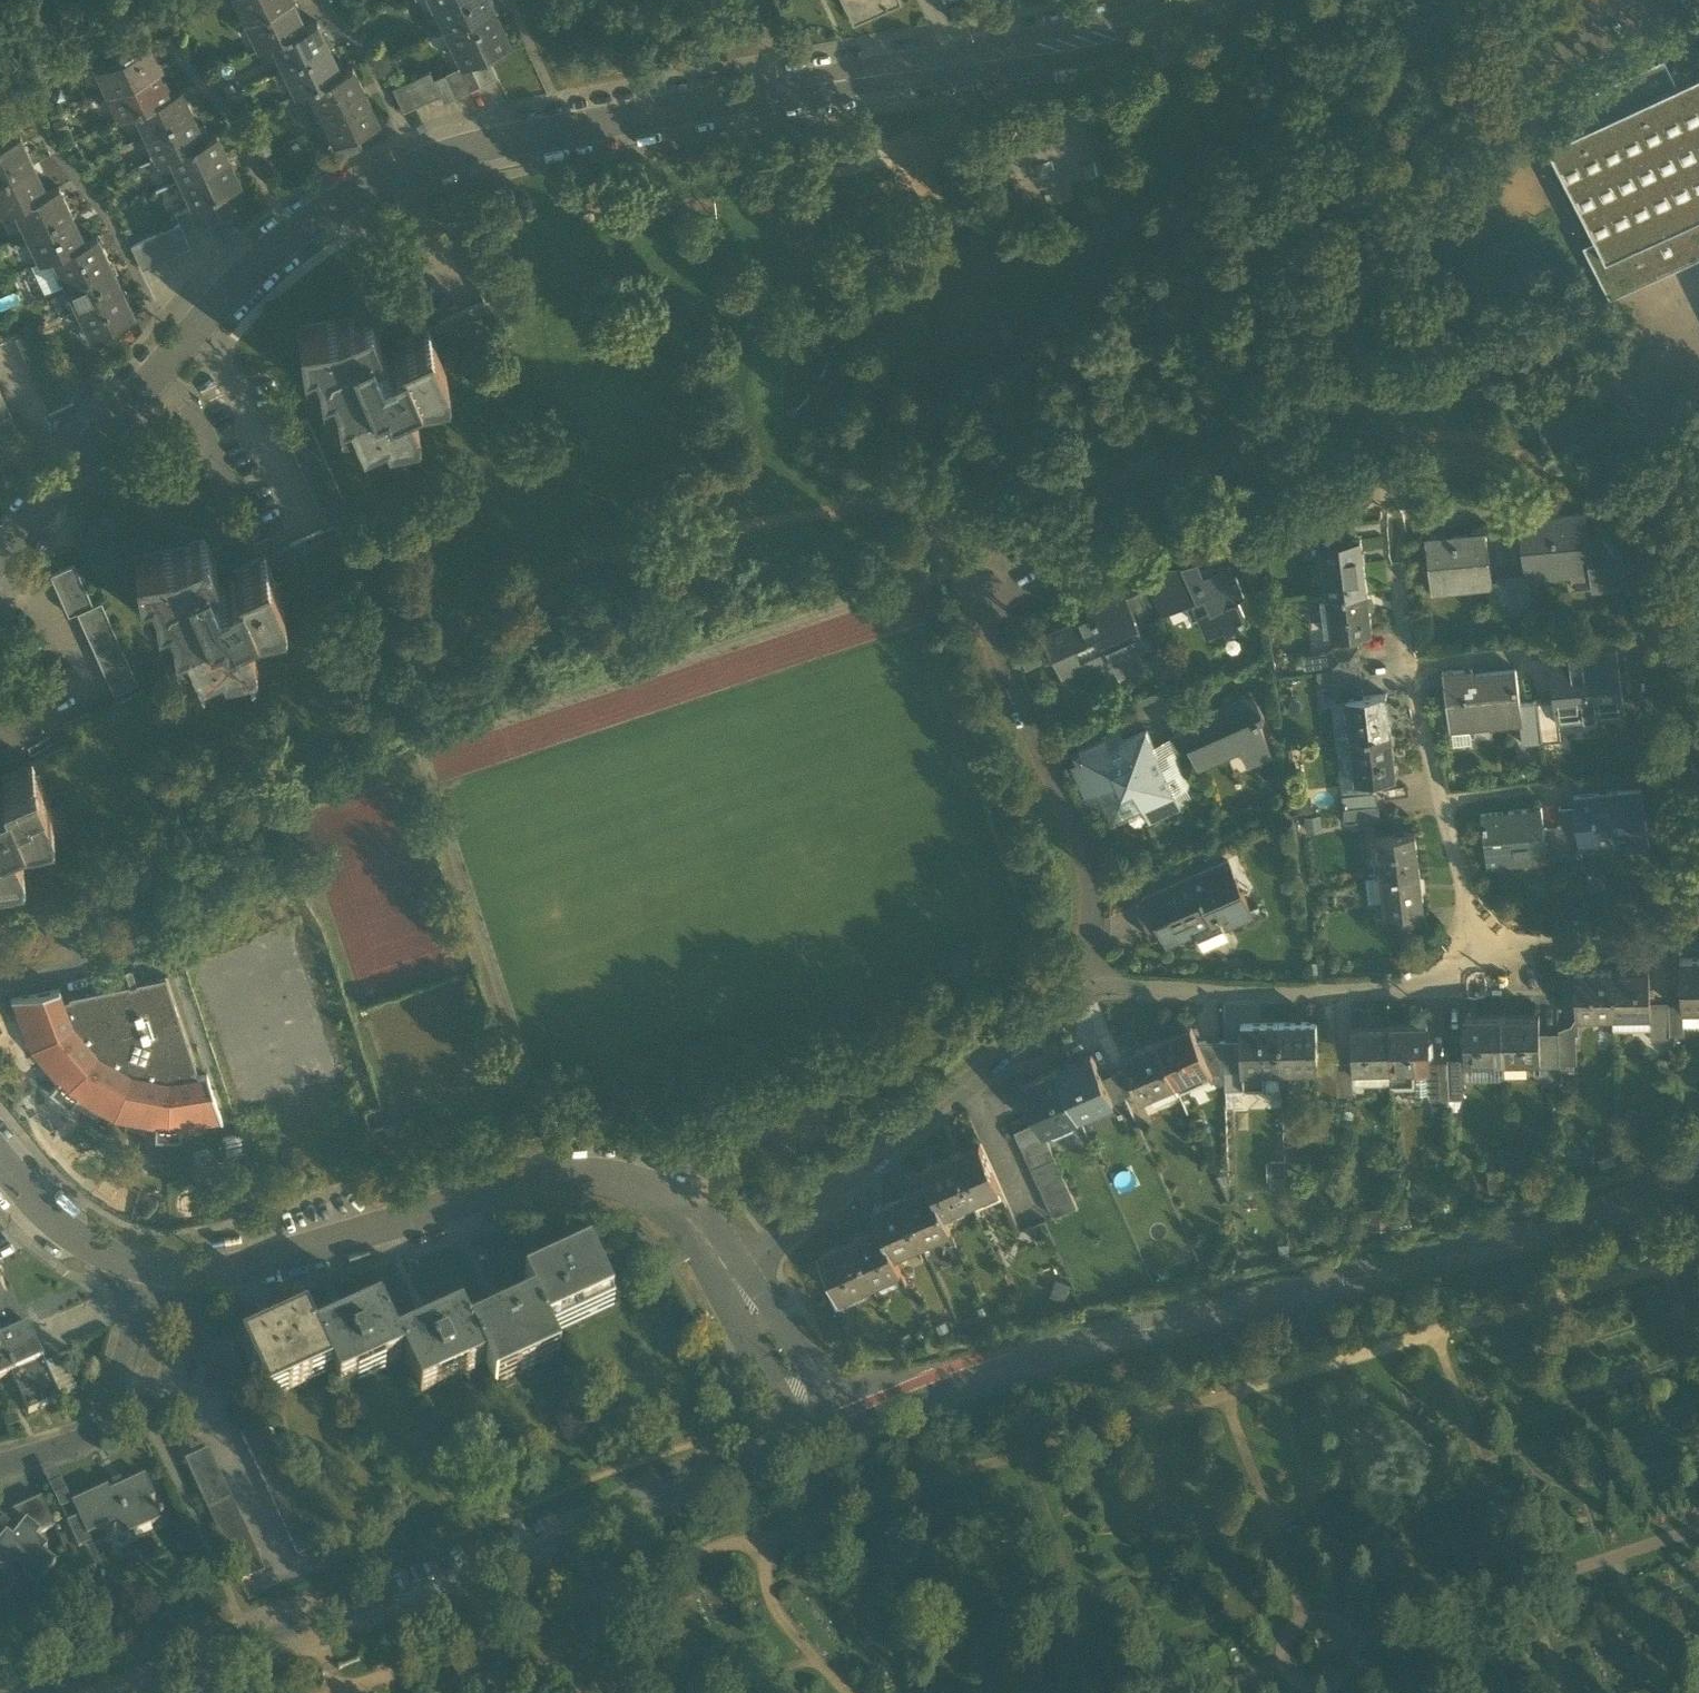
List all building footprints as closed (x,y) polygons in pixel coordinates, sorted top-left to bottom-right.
[(250,17),(287,0),(237,0),(247,19),(250,17)] [(291,0),(287,0),(250,17),(264,46),(271,42),(304,27),(291,0)] [(446,31),(493,9),(489,0),(432,0),(446,31)] [(858,14),(888,0),(851,0),(858,14)] [(510,46),(493,9),(446,31),(455,50),(458,49),(466,66),(469,64),(487,56),(510,46)] [(260,47),(264,46),(250,17),(247,19),(260,47)] [(316,21),(304,27),(271,42),(283,68),(290,65),(328,47),(316,21)] [(108,90),(110,89),(157,67),(159,66),(148,41),(103,62),(107,71),(101,74),(108,90)] [(340,73),(328,47),(290,65),(297,80),(291,83),(296,94),(309,88),(340,73)] [(455,50),(463,67),(466,66),(458,49),(455,50)] [(487,56),(469,64),(481,90),(499,82),(487,56)] [(1587,99),(1600,126),(1678,87),(1665,60),(1636,75),(1638,79),(1619,89),(1617,84),(1587,99)] [(463,67),(457,70),(469,96),(481,90),(469,64),(466,66),(463,67)] [(122,114),(134,109),(169,93),(157,67),(110,89),(122,114)] [(353,67),(340,73),(309,88),(336,146),(357,136),(380,125),(353,67)] [(457,70),(445,76),(457,102),(469,96),(457,70)] [(429,73),(417,79),(428,104),(441,98),(433,81),(429,73)] [(1636,75),(1617,84),(1619,89),(1638,79),(1636,75)] [(445,76),(433,81),(441,98),(445,107),(457,102),(445,76)] [(1596,249),(1605,266),(1592,273),(1609,309),(1656,286),(1698,264),(1698,77),(1678,87),(1600,126),(1548,152),(1596,249)] [(417,79),(405,84),(416,109),(428,104),(417,79)] [(404,115),(416,109),(405,84),(392,90),(404,115)] [(146,119),(152,131),(193,112),(181,87),(169,93),(134,109),(140,122),(146,119)] [(157,159),(169,154),(205,137),(193,112),(152,131),(146,134),(157,159)] [(33,161),(19,132),(0,140),(0,176),(33,161)] [(169,154),(181,179),(227,157),(216,132),(205,137),(169,154)] [(273,152),(265,136),(251,143),(259,159),(273,152)] [(364,150),(357,136),(336,146),(330,149),(336,163),(364,150)] [(240,184),(227,157),(181,179),(193,205),(199,202),(211,197),(223,191),(240,184)] [(13,205),(46,190),(33,161),(0,176),(0,207),(1,210),(13,205)] [(25,216),(31,231),(71,212),(58,184),(46,190),(13,205),(20,218),(25,216)] [(223,191),(211,197),(222,221),(234,215),(223,191)] [(211,197),(199,202),(210,226),(222,221),(211,197)] [(193,205),(187,208),(198,232),(210,226),(199,202),(193,205)] [(175,213),(179,224),(186,238),(198,232),(187,208),(175,213)] [(44,259),(52,256),(84,241),(71,212),(31,231),(26,233),(34,249),(39,246),(44,259)] [(179,224),(167,229),(179,253),(191,248),(186,238),(179,224)] [(428,331),(439,355),(520,318),(479,227),(455,238),(485,306),(428,331)] [(167,229),(155,235),(166,259),(179,253),(167,229)] [(52,256),(66,286),(110,265),(97,235),(84,241),(52,256)] [(155,235),(143,240),(155,265),(166,259),(155,235)] [(142,270),(155,265),(143,240),(131,246),(142,270)] [(1583,255),(1592,273),(1605,266),(1596,249),(1583,255)] [(52,256),(44,259),(31,265),(45,295),(66,286),(52,256)] [(66,286),(77,310),(122,289),(110,265),(66,286)] [(135,318),(122,289),(77,310),(90,338),(135,318)] [(351,412),(367,448),(389,445),(386,429),(417,424),(415,410),(405,387),(414,383),(425,409),(450,405),(444,370),(445,370),(439,355),(428,331),(398,344),(401,350),(389,355),(391,358),(380,363),(372,345),(380,342),(367,313),(343,324),(297,331),(303,368),(316,366),(320,391),(334,388),(338,414),(351,412)] [(15,339),(20,351),(45,340),(39,327),(15,339)] [(20,351),(26,364),(50,352),(45,340),(20,351)] [(26,364),(32,376),(56,365),(50,352),(26,364)] [(32,376),(37,388),(61,377),(56,365),(32,376)] [(37,388),(43,400),(67,389),(61,377),(37,388)] [(74,404),(67,389),(43,400),(50,415),(74,404)] [(5,403),(0,405),(0,420),(10,415),(5,403)] [(17,430),(10,415),(0,420),(0,437),(17,430)] [(283,432),(325,525),(349,514),(308,421),(283,432)] [(1524,526),(1521,526),(1527,578),(1529,578),(1553,575),(1551,560),(1571,558),(1574,585),(1593,582),(1593,587),(1619,583),(1615,554),(1606,539),(1589,541),(1585,510),(1584,510),(1584,511),(1551,515),(1551,514),(1549,514),(1550,524),(1524,527),(1524,526)] [(1326,525),(1328,538),(1353,535),(1352,522),(1326,525)] [(1425,540),(1432,593),(1455,590),(1453,578),(1469,576),(1470,584),(1493,581),(1487,532),(1425,540)] [(301,572),(332,558),(321,534),(290,548),(301,572)] [(1321,543),(1328,597),(1367,592),(1360,539),(1354,539),(1328,543),(1321,543)] [(189,641),(206,678),(226,675),(223,658),(253,653),(251,639),(252,639),(242,617),(251,613),(262,638),(286,634),(280,599),(282,598),(265,560),(235,573),(237,578),(225,583),(226,585),(216,589),(209,572),(217,569),(204,540),(178,551),(134,559),(140,595),(153,593),(157,619),(171,617),(175,643),(189,641)] [(307,586),(301,572),(290,548),(265,560),(282,598),(307,586)] [(1199,576),(1198,572),(1201,568),(1200,563),(1198,560),(1193,559),(1171,560),(1173,575),(1151,585),(1164,612),(1199,596),(1205,610),(1200,612),(1210,634),(1224,627),(1228,632),(1246,618),(1237,597),(1243,594),(1236,578),(1228,581),(1221,566),(1199,576)] [(77,614),(114,696),(138,685),(101,603),(93,607),(75,566),(51,576),(69,618),(77,614)] [(1453,578),(1455,590),(1493,586),(1493,581),(1470,584),(1469,576),(1453,578)] [(1524,577),(1510,578),(1514,609),(1528,608),(1524,577)] [(1501,610),(1514,609),(1510,578),(1497,579),(1501,610)] [(1151,585),(1139,590),(1152,618),(1164,612),(1151,585)] [(1140,623),(1152,618),(1139,590),(1127,595),(1140,623)] [(1108,648),(1121,677),(1145,665),(1137,646),(1144,642),(1136,625),(1140,623),(1127,595),(1116,600),(1113,592),(1088,603),(1092,612),(1049,631),(1059,653),(1055,655),(1064,676),(1085,666),(1082,659),(1108,648)] [(1372,631),(1367,592),(1328,597),(1331,618),(1333,636),(1372,631)] [(1313,620),(1331,618),(1328,597),(1310,599),(1313,620)] [(1332,668),(1360,664),(1358,647),(1331,650),(1331,652),(1332,668)] [(1570,653),(1550,655),(1555,697),(1558,718),(1559,718),(1626,710),(1618,647),(1583,651),(1583,649),(1570,651),(1570,653)] [(1038,649),(1021,657),(1027,670),(1044,662),(1038,649)] [(1306,671),(1332,668),(1331,652),(1304,655),(1306,671)] [(1334,685),(1336,701),(1347,700),(1365,697),(1360,664),(1332,668),(1333,670),(1334,685)] [(1442,673),(1450,733),(1452,732),(1470,730),(1473,730),(1472,723),(1520,717),(1522,717),(1521,702),(1516,669),(1474,674),(1473,669),(1442,673)] [(1334,685),(1333,670),(1317,672),(1318,687),(1334,685)] [(1238,744),(1248,766),(1273,754),(1257,720),(1264,717),(1256,698),(1249,701),(1245,694),(1217,707),(1220,714),(1183,731),(1195,758),(1198,763),(1238,744)] [(1347,700),(1352,737),(1391,732),(1387,695),(1365,697),(1347,700)] [(1537,698),(1537,700),(1542,740),(1561,737),(1559,718),(1558,718),(1555,697),(1538,699),(1538,698),(1537,698)] [(1335,739),(1352,737),(1347,700),(1336,701),(1331,702),(1335,739)] [(1537,700),(1521,702),(1522,717),(1520,717),(1521,724),(1523,742),(1542,740),(1537,700)] [(1472,723),(1473,730),(1521,724),(1520,717),(1472,723)] [(1105,733),(1105,734),(1112,748),(1127,741),(1120,726),(1105,733)] [(1470,730),(1452,732),(1454,746),(1472,744),(1470,730)] [(1170,737),(1180,759),(1183,764),(1195,758),(1183,731),(1170,737)] [(1397,777),(1391,732),(1352,737),(1357,782),(1359,782),(1360,789),(1378,787),(1377,780),(1385,779),(1397,777)] [(1112,748),(1086,760),(1076,764),(1075,763),(1069,766),(1083,797),(1099,790),(1104,800),(1113,820),(1114,820),(1144,807),(1144,806),(1173,793),(1162,768),(1152,745),(1146,733),(1127,741),(1112,748)] [(1075,763),(1076,764),(1086,760),(1112,748),(1105,734),(1079,746),(1081,750),(1071,754),(1075,763)] [(1152,745),(1162,768),(1180,759),(1170,737),(1152,745)] [(1342,791),(1360,789),(1359,782),(1357,782),(1352,737),(1335,739),(1342,791)] [(51,804),(91,786),(73,746),(33,764),(51,804)] [(1192,784),(1183,764),(1180,759),(1162,768),(1173,793),(1192,784)] [(23,861),(21,847),(10,822),(19,819),(31,845),(55,842),(50,806),(51,805),(51,804),(33,764),(3,778),(6,782),(0,785),(0,864),(23,861)] [(1627,835),(1629,850),(1650,848),(1642,787),(1574,795),(1575,805),(1579,837),(1580,836),(1597,834),(1597,839),(1627,835)] [(1086,807),(1104,800),(1099,790),(1083,797),(1082,798),(1086,807)] [(1344,796),(1345,810),(1375,806),(1374,792),(1344,796)] [(1180,808),(1173,793),(1144,806),(1144,807),(1150,821),(1180,808)] [(1314,814),(1311,796),(1294,798),(1296,816),(1314,814)] [(1560,807),(1562,826),(1565,856),(1566,856),(1583,854),(1580,836),(1579,837),(1575,805),(1560,807)] [(1377,820),(1375,806),(1345,810),(1347,824),(1377,820)] [(1482,815),(1488,866),(1517,863),(1515,852),(1547,848),(1544,828),(1542,808),(1482,815)] [(1322,815),(1305,817),(1307,834),(1324,832),(1322,815)] [(1548,858),(1565,856),(1562,826),(1544,828),(1547,848),(1548,858)] [(1597,834),(1580,836),(1583,854),(1583,856),(1629,850),(1627,835),(1597,839),(1597,834)] [(1378,840),(1382,877),(1420,873),(1415,835),(1378,840)] [(1548,859),(1548,858),(1547,848),(1515,852),(1517,863),(1548,859)] [(1169,942),(1196,930),(1199,929),(1196,922),(1216,913),(1218,920),(1220,919),(1224,926),(1225,926),(1252,913),(1228,859),(1197,873),(1199,877),(1180,885),(1179,881),(1157,891),(1174,930),(1165,934),(1169,942)] [(1197,873),(1179,881),(1180,885),(1199,877),(1197,873)] [(1425,912),(1420,873),(1382,877),(1386,904),(1387,917),(1402,915),(1425,912)] [(1368,906),(1386,904),(1382,877),(1365,879),(1368,906)] [(1135,901),(1152,940),(1165,934),(1174,930),(1157,891),(1135,901)] [(1402,915),(1404,931),(1428,929),(1425,912),(1402,915)] [(1229,936),(1225,926),(1224,926),(1220,919),(1218,920),(1216,913),(1196,922),(1199,929),(1196,930),(1204,947),(1229,936)] [(1681,960),(1683,1006),(1683,1012),(1698,1011),(1698,959),(1681,960)] [(124,969),(129,983),(130,986),(137,983),(136,981),(131,966),(124,969)] [(1650,971),(1612,973),(1613,1015),(1613,1022),(1632,1022),(1632,1017),(1650,1016),(1652,1016),(1651,1007),(1650,971)] [(1592,1016),(1613,1015),(1612,973),(1576,974),(1577,1012),(1592,1011),(1592,1016)] [(129,983),(69,995),(70,997),(63,999),(59,988),(11,998),(11,1000),(14,999),(32,1048),(59,1080),(50,1091),(69,1107),(79,1096),(115,1117),(155,1124),(155,1140),(180,1140),(181,1125),(219,1119),(220,1122),(222,1121),(207,1075),(197,1076),(195,1070),(197,1069),(166,976),(136,981),(137,983),(130,986),(129,983)] [(1651,1038),(1670,1038),(1668,1006),(1651,1007),(1652,1016),(1650,1016),(1651,1030),(1651,1038)] [(1683,1006),(1668,1006),(1670,1038),(1684,1037),(1683,1030),(1683,1012),(1683,1006)] [(1683,1012),(1683,1030),(1698,1029),(1698,1011),(1683,1012)] [(1632,1022),(1613,1022),(1614,1031),(1651,1030),(1650,1016),(1632,1017),(1632,1022)] [(1540,1017),(1502,1018),(1504,1064),(1539,1062),(1541,1062),(1540,1035),(1540,1017)] [(1466,1065),(1504,1064),(1502,1018),(1465,1020),(1466,1060),(1466,1065)] [(1279,1023),(1281,1065),(1303,1064),(1303,1069),(1305,1069),(1318,1068),(1319,1068),(1319,1063),(1317,1022),(1279,1023)] [(1246,1072),(1281,1070),(1281,1065),(1279,1023),(1242,1024),(1242,1040),(1243,1053),(1244,1072),(1246,1072)] [(1427,1025),(1390,1027),(1391,1070),(1392,1086),(1392,1088),(1416,1087),(1415,1069),(1429,1069),(1429,1066),(1429,1061),(1427,1025)] [(1192,1026),(1157,1042),(1175,1083),(1208,1068),(1210,1067),(1199,1042),(1192,1026)] [(1353,1072),(1391,1070),(1390,1027),(1352,1028),(1353,1062),(1353,1072)] [(1575,1033),(1558,1034),(1559,1067),(1576,1067),(1575,1033)] [(1539,1068),(1559,1067),(1558,1034),(1540,1035),(1541,1062),(1539,1062),(1539,1068)] [(1242,1040),(1224,1041),(1225,1054),(1243,1053),(1242,1040)] [(1215,1084),(1226,1083),(1225,1054),(1224,1041),(1199,1042),(1210,1067),(1208,1068),(1212,1076),(1215,1084)] [(1153,1093),(1175,1083),(1157,1042),(1123,1057),(1128,1067),(1139,1092),(1141,1098),(1153,1093)] [(1092,1053),(1057,1069),(1079,1118),(1114,1102),(1104,1078),(1092,1053)] [(1243,1053),(1225,1054),(1226,1083),(1226,1091),(1244,1090),(1247,1090),(1246,1072),(1244,1072),(1243,1053)] [(1430,1100),(1449,1100),(1448,1060),(1429,1061),(1429,1066),(1429,1069),(1430,1096),(1430,1100)] [(1466,1060),(1448,1060),(1449,1100),(1468,1099),(1467,1083),(1466,1065),(1466,1060)] [(1338,1092),(1338,1097),(1354,1097),(1354,1093),(1353,1072),(1353,1062),(1336,1063),(1338,1092)] [(1318,1068),(1319,1093),(1338,1092),(1336,1063),(1319,1063),(1319,1068),(1318,1068)] [(1305,1076),(1305,1069),(1303,1069),(1303,1064),(1281,1065),(1281,1070),(1281,1077),(1305,1076)] [(1466,1065),(1467,1083),(1501,1083),(1504,1079),(1504,1064),(1466,1065)] [(1128,1067),(1115,1073),(1126,1097),(1139,1092),(1128,1067)] [(1179,1091),(1212,1076),(1208,1068),(1175,1083),(1179,1091)] [(1045,1133),(1079,1118),(1057,1069),(1023,1085),(1025,1091),(1039,1120),(1039,1121),(1045,1133)] [(1415,1069),(1416,1087),(1416,1096),(1430,1096),(1429,1069),(1415,1069)] [(1246,1072),(1247,1090),(1267,1089),(1266,1077),(1281,1077),(1281,1070),(1246,1072)] [(1353,1072),(1354,1093),(1365,1092),(1364,1087),(1392,1086),(1391,1070),(1353,1072)] [(1114,1102),(1126,1097),(1115,1073),(1104,1078),(1114,1102)] [(1156,1101),(1179,1091),(1175,1083),(1153,1093),(1156,1101)] [(1245,1107),(1244,1090),(1226,1091),(1227,1108),(1245,1107)] [(1039,1120),(1025,1091),(1020,1093),(1029,1125),(1039,1120)] [(1015,1132),(1020,1144),(1045,1133),(1039,1121),(1039,1120),(1029,1125),(1014,1131),(1015,1132)] [(1020,1144),(1026,1157),(1050,1146),(1045,1133),(1020,1144)] [(980,1143),(952,1155),(972,1200),(1001,1187),(982,1147),(980,1143)] [(1596,1148),(1567,1144),(1564,1164),(1593,1168),(1596,1148)] [(1026,1157),(1031,1169),(1056,1158),(1050,1146),(1026,1157)] [(944,1213),(972,1200),(952,1155),(924,1168),(931,1184),(944,1213)] [(1031,1169),(1037,1181),(1061,1170),(1056,1158),(1031,1169)] [(1285,1160),(1267,1161),(1267,1180),(1270,1180),(1270,1189),(1286,1189),(1285,1160)] [(1037,1181),(1042,1193),(1067,1182),(1061,1170),(1037,1181)] [(1505,1170),(1487,1171),(1488,1190),(1506,1189),(1505,1170)] [(1072,1194),(1067,1182),(1042,1193),(1048,1205),(1072,1194)] [(951,1229),(944,1213),(931,1184),(903,1197),(920,1237),(929,1232),(932,1238),(951,1229)] [(1072,1194),(1048,1205),(1053,1217),(1077,1207),(1072,1194)] [(1451,1196),(1438,1196),(1439,1212),(1451,1212),(1451,1196)] [(923,1242),(920,1237),(903,1197),(874,1210),(881,1226),(892,1249),(901,1245),(903,1251),(923,1242)] [(1391,1209),(1369,1210),(1370,1231),(1392,1230),(1391,1209)] [(894,1255),(892,1249),(881,1226),(853,1239),(873,1283),(901,1271),(894,1255)] [(920,1237),(923,1242),(932,1238),(929,1232),(920,1237)] [(840,1298),(873,1283),(853,1239),(820,1254),(840,1298)] [(892,1249),(894,1255),(903,1251),(901,1245),(892,1249)] [(525,1282),(535,1302),(548,1331),(613,1301),(590,1252),(525,1282)] [(18,1309),(0,1270),(0,1317),(18,1309)] [(1072,1284),(1056,1278),(1050,1295),(1065,1301),(1072,1284)] [(535,1302),(470,1332),(486,1366),(492,1380),(513,1371),(516,1378),(540,1366),(537,1360),(557,1350),(548,1331),(535,1302)] [(3,1342),(28,1330),(18,1309),(0,1317),(0,1334),(3,1342)] [(381,1309),(316,1339),(332,1373),(340,1389),(404,1359),(397,1345),(381,1309)] [(462,1315),(397,1345),(404,1359),(421,1396),(486,1366),(470,1332),(462,1315)] [(268,1403),(332,1373),(316,1339),(306,1317),(242,1347),(268,1403)] [(12,1378),(44,1363),(28,1330),(3,1342),(0,1343),(0,1383),(12,1378)] [(560,1357),(557,1350),(537,1360),(540,1366),(560,1357)] [(63,1361),(47,1368),(62,1401),(78,1394),(63,1361)] [(47,1368),(44,1363),(12,1378),(29,1416),(62,1401),(47,1368)] [(495,1387),(516,1378),(513,1371),(492,1380),(495,1387)] [(241,1437),(247,1449),(271,1438),(266,1426),(241,1437)] [(247,1449),(253,1462),(277,1450),(271,1438),(247,1449)] [(253,1462),(258,1474),(283,1462),(277,1450),(253,1462)] [(185,1463),(191,1476),(215,1465),(209,1452),(185,1463)] [(258,1474),(264,1486),(288,1475),(283,1462),(258,1474)] [(191,1476),(196,1488),(221,1477),(215,1465),(191,1476)] [(59,1511),(72,1506),(56,1472),(43,1477),(59,1511)] [(264,1486),(270,1498),(294,1487),(288,1475),(264,1486)] [(196,1488),(202,1500),(226,1489),(221,1477),(196,1488)] [(78,1520),(87,1538),(126,1520),(133,1535),(159,1523),(149,1502),(154,1500),(145,1479),(110,1495),(108,1489),(72,1506),(78,1520)] [(270,1498),(275,1510),(299,1499),(294,1487),(270,1498)] [(202,1500),(207,1512),(232,1501),(226,1489),(202,1500)] [(27,1523),(41,1535),(55,1528),(42,1498),(11,1512),(13,1516),(17,1524),(23,1529),(27,1523)] [(275,1510),(281,1522),(305,1511),(299,1499),(275,1510)] [(207,1512),(213,1524),(237,1513),(232,1501),(207,1512)] [(281,1522),(286,1534),(311,1523),(305,1511),(281,1522)] [(213,1524),(219,1536),(243,1525),(237,1513),(213,1524)] [(8,1574),(15,1566),(25,1574),(22,1578),(36,1589),(56,1565),(43,1555),(47,1549),(36,1540),(41,1535),(27,1523),(23,1529),(17,1524),(13,1516),(3,1521),(4,1524),(0,1529),(0,1584),(8,1574)] [(67,1525),(78,1550),(91,1545),(87,1538),(78,1520),(67,1525)] [(286,1534),(292,1546),(316,1535),(311,1523),(286,1534)] [(219,1536),(224,1548),(248,1537),(243,1525),(219,1536)] [(322,1547),(316,1535),(292,1546),(298,1558),(322,1547)] [(224,1548),(230,1560),(254,1549),(248,1537),(224,1548)] [(230,1560),(235,1572),(259,1561),(254,1549),(230,1560)] [(266,1574),(259,1561),(235,1572),(241,1585),(266,1574)] [(6,1601),(16,1588),(8,1574),(0,1584),(0,1601),(6,1601)]
